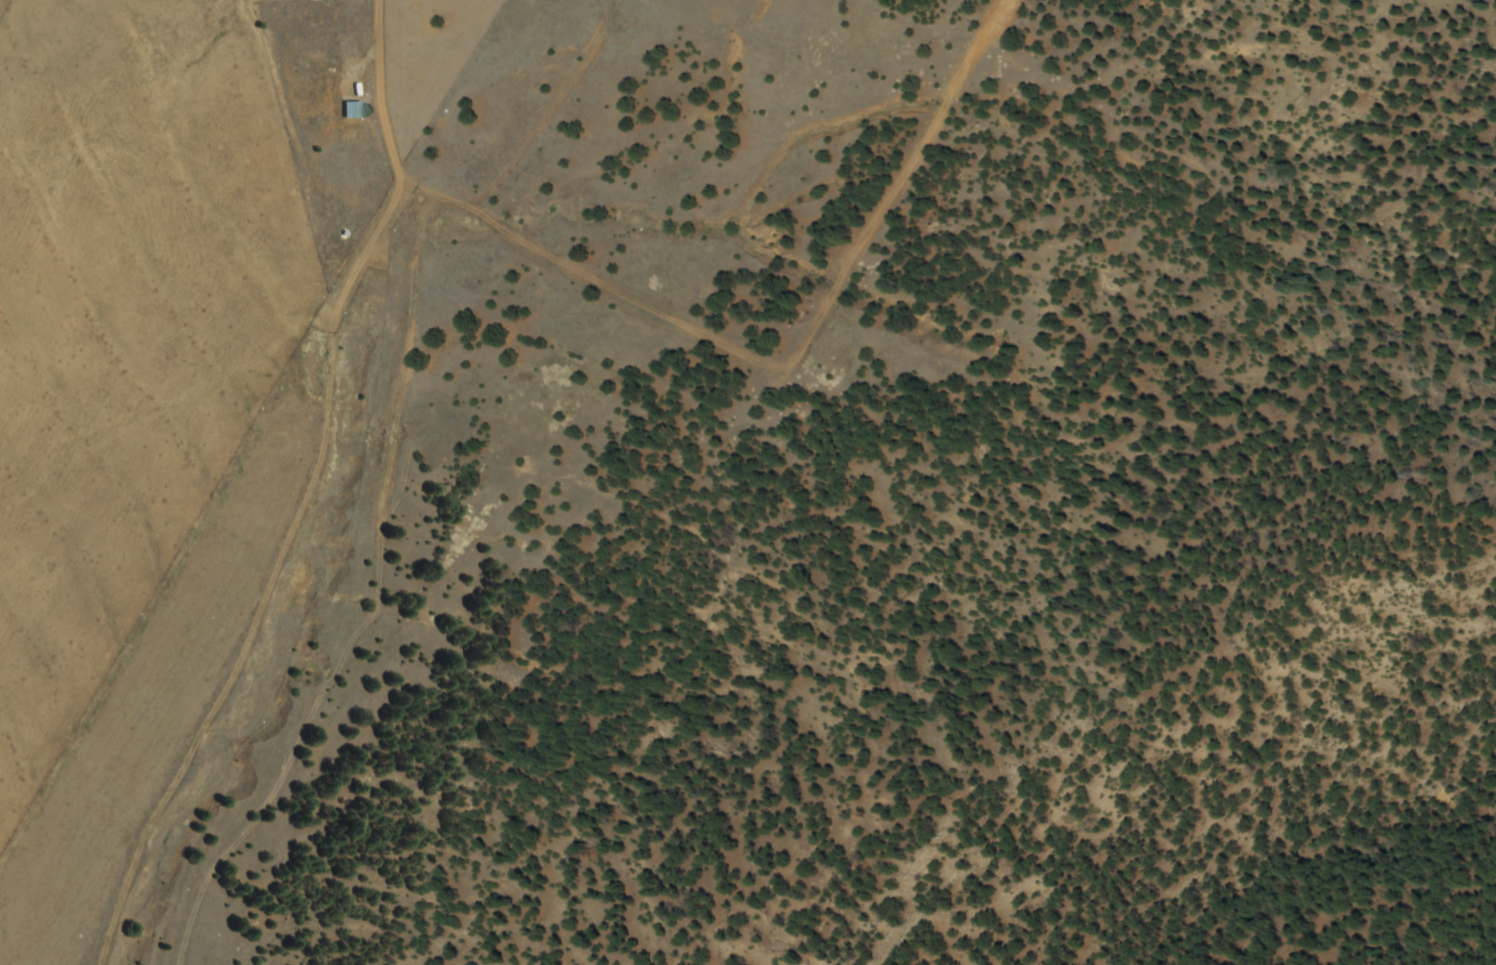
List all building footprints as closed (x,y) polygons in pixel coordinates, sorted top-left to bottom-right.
[(338,119),(357,119),(357,102),(338,102),(338,119)]
